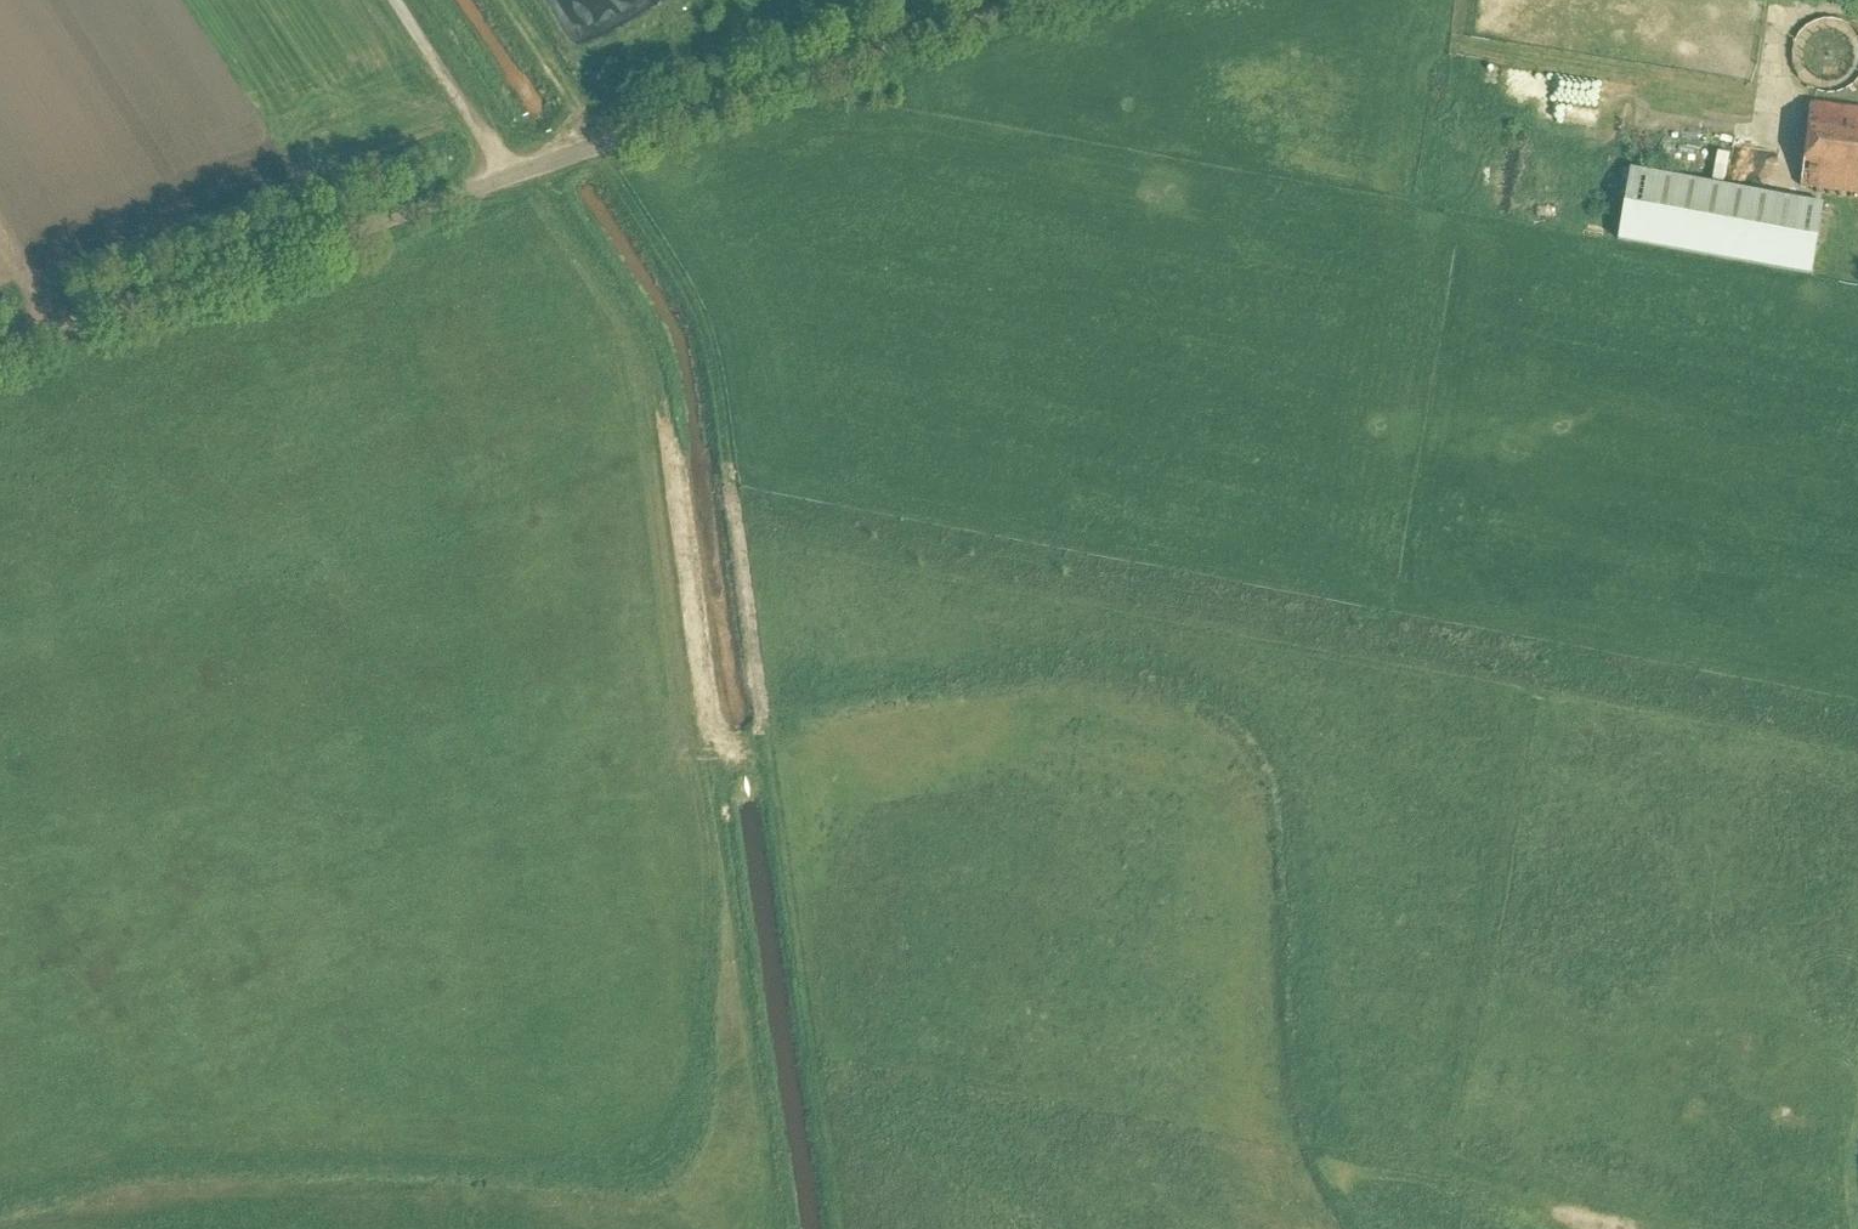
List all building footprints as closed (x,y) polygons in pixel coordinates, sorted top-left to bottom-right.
[(1804,190),(1857,196),(1857,112),(1814,107),(1804,190)] [(1635,170),(1621,241),(1814,279),(1827,207),(1635,170)]
